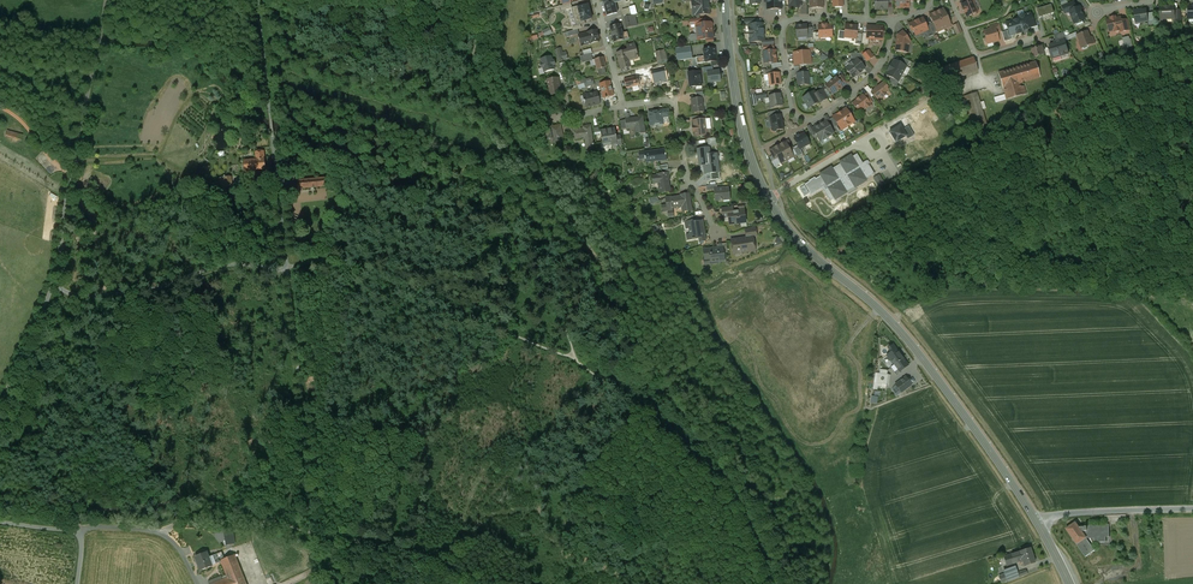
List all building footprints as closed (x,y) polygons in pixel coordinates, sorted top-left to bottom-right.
[(607,4),(604,5),(607,16),(617,13),(614,1),(618,0),(606,0),(607,4)] [(694,0),(694,1),(692,1),(692,2),(693,15),(695,15),(695,16),(710,14),(708,0),(695,0),(694,0)] [(789,7),(794,7),(794,9),(799,8),(799,6),(802,3),(802,1),(802,0),(789,0),(789,7)] [(810,8),(823,8),(823,0),(810,0),(810,8)] [(875,1),(875,5),(873,6),(875,7),(875,10),(885,9),(888,6),(888,1),(887,0),(875,0),(875,1)] [(966,3),(961,5),(963,9),(964,13),(965,13),(967,17),(978,12),(974,3),(973,0),(966,3)] [(1074,2),(1063,6),(1064,11),(1069,9),(1070,11),(1077,8),(1074,2)] [(590,5),(580,7),(568,11),(571,21),(583,18),(584,21),(593,19),(590,5)] [(1052,6),(1037,10),(1039,18),(1054,13),(1052,6)] [(1077,8),(1070,11),(1075,24),(1085,19),(1080,7),(1077,8)] [(1175,7),(1161,7),(1161,19),(1176,19),(1175,11),(1175,7)] [(632,16),(630,8),(622,10),(624,18),(630,16),(632,16)] [(951,26),(943,9),(936,12),(944,29),(951,26)] [(1142,10),(1134,11),(1136,24),(1148,22),(1148,21),(1146,10),(1142,11),(1142,10)] [(944,29),(936,12),(930,15),(934,24),(937,32),(944,29)] [(1028,14),(1018,17),(1019,19),(1022,30),(1025,30),(1024,29),(1031,27),(1034,26),(1033,21),(1031,17),(1029,18),(1028,14)] [(630,16),(624,18),(626,28),(632,27),(630,16)] [(1116,17),(1111,18),(1111,20),(1107,21),(1109,30),(1114,28),(1115,31),(1116,32),(1120,31),(1121,30),(1120,29),(1123,29),(1122,21),(1121,18),(1116,19),(1116,17)] [(923,18),(910,23),(910,24),(909,24),(912,31),(913,30),(916,36),(926,31),(928,30),(926,27),(923,18)] [(1019,19),(1008,22),(1009,26),(1007,26),(1008,31),(1009,35),(1013,34),(1020,32),(1020,33),(1023,32),(1022,30),(1019,19)] [(1127,20),(1122,21),(1123,29),(1123,32),(1130,30),(1127,20)] [(959,22),(953,25),(957,34),(963,32),(959,22)] [(706,23),(697,25),(698,34),(696,36),(697,39),(698,40),(706,39),(713,39),(711,27),(712,26),(712,24),(711,23),(706,23)] [(755,24),(748,25),(749,34),(764,33),(764,31),(764,30),(763,29),(763,24),(755,24)] [(999,24),(990,27),(991,30),(995,29),(996,33),(1001,31),(999,24)] [(620,25),(610,27),(614,42),(624,39),(620,25)] [(806,25),(796,26),(797,37),(807,37),(806,28),(806,25)] [(826,25),(822,25),(822,26),(818,26),(819,32),(819,38),(820,38),(832,37),(831,25),(826,25)] [(858,26),(846,25),(844,37),(856,39),(857,33),(858,26)] [(550,27),(543,29),(545,36),(553,33),(550,27)] [(882,27),(870,27),(867,29),(867,34),(867,39),(869,39),(882,39),(882,27)] [(991,30),(984,32),(987,42),(993,40),(994,42),(999,41),(996,33),(995,29),(991,30)] [(597,31),(587,33),(583,35),(584,40),(581,40),(580,42),(581,45),(590,43),(590,44),(599,41),(598,38),(599,38),(598,35),(597,31)] [(903,32),(898,35),(895,51),(908,53),(910,42),(903,32)] [(1064,32),(1054,35),(1056,42),(1065,39),(1065,40),(1067,39),(1064,32)] [(1088,32),(1078,36),(1080,42),(1079,42),(1081,48),(1087,45),(1087,46),(1095,43),(1093,37),(1090,38),(1088,32)] [(764,33),(749,34),(750,43),(762,42),(764,42),(764,40),(764,37),(765,36),(764,35),(765,34),(764,33)] [(527,37),(529,42),(539,38),(537,34),(527,37)] [(1124,49),(1134,47),(1131,36),(1120,39),(1122,45),(1123,45),(1124,49)] [(1065,39),(1056,42),(1057,44),(1050,46),(1051,48),(1049,49),(1052,58),(1069,53),(1065,40),(1065,39)] [(1042,46),(1031,49),(1034,58),(1045,55),(1042,46)] [(690,47),(676,49),(677,61),(692,59),(690,47)] [(628,50),(617,53),(621,69),(627,68),(626,61),(638,58),(635,48),(628,50)] [(715,48),(708,49),(704,49),(704,57),(705,63),(717,61),(715,48)] [(764,51),(763,51),(763,56),(762,57),(770,64),(771,63),(776,63),(775,59),(776,59),(775,51),(774,51),(764,51)] [(869,51),(862,56),(865,60),(867,61),(873,57),(869,51)] [(810,52),(794,53),(795,65),(811,63),(810,52)] [(862,56),(860,53),(850,54),(852,58),(854,61),(857,59),(859,62),(861,61),(862,62),(865,60),(862,56)] [(591,54),(580,57),(582,63),(592,60),(591,54)] [(540,58),(544,73),(555,70),(551,55),(540,58)] [(603,57),(594,59),(597,70),(605,68),(606,67),(603,57)] [(910,61),(901,58),(899,63),(906,66),(906,67),(910,61)] [(973,58),(941,68),(946,82),(978,71),(973,58)] [(854,61),(845,68),(847,70),(851,76),(853,78),(864,69),(863,67),(863,66),(859,62),(857,59),(854,61)] [(899,63),(894,60),(892,64),(891,63),(889,67),(902,74),(906,67),(906,66),(899,63)] [(1035,62),(998,73),(1003,89),(1004,88),(1023,83),(1040,77),(1035,62)] [(902,74),(889,67),(887,71),(888,72),(886,75),(891,78),(898,82),(898,81),(902,74)] [(650,71),(642,73),(643,76),(644,80),(651,78),(650,71)] [(700,71),(688,73),(688,76),(688,80),(689,80),(690,88),(696,87),(696,85),(701,84),(700,71)] [(713,71),(707,72),(709,83),(721,81),(719,71),(713,71)] [(779,73),(769,75),(770,85),(780,84),(779,73)] [(800,73),(797,74),(798,86),(809,85),(808,73),(800,73)] [(848,82),(842,74),(837,78),(841,84),(843,83),(844,85),(848,82)] [(637,77),(624,80),(626,89),(639,85),(638,81),(644,80),(643,76),(637,78),(637,77)] [(836,77),(826,86),(833,94),(840,88),(841,87),(841,88),(844,85),(843,83),(841,84),(837,78),(836,77)] [(559,78),(548,80),(549,86),(550,95),(561,93),(559,78)] [(898,82),(891,78),(889,83),(896,88),(899,82),(898,81),(898,82)] [(610,82),(600,84),(602,92),(597,94),(597,92),(583,96),(585,101),(584,101),(584,102),(584,103),(585,103),(586,108),(600,104),(599,99),(613,96),(610,82)] [(883,83),(872,92),(877,99),(881,96),(882,98),(886,95),(885,93),(888,90),(883,83)] [(1023,83),(1004,88),(1006,94),(1005,94),(1006,100),(1026,94),(1023,83)] [(828,98),(823,90),(816,94),(818,102),(819,103),(828,98)] [(814,92),(803,98),(806,104),(807,103),(810,107),(818,102),(816,94),(814,92)] [(874,101),(867,93),(868,93),(864,96),(870,104),(874,101)] [(977,93),(962,97),(974,136),(988,131),(977,93)] [(780,94),(769,96),(770,103),(769,104),(770,108),(772,108),(783,105),(780,94)] [(860,97),(857,100),(853,104),(860,112),(865,108),(866,109),(870,106),(869,105),(870,104),(864,96),(863,95),(860,98),(860,97)] [(696,98),(691,99),(692,108),(693,113),(704,112),(702,98),(696,98)] [(855,114),(850,107),(846,109),(851,117),(855,114)] [(663,110),(653,112),(655,125),(663,124),(662,118),(669,117),(668,109),(663,110)] [(846,109),(833,117),(833,118),(838,125),(841,130),(854,122),(851,117),(846,109)] [(778,110),(767,113),(768,119),(770,118),(779,116),(778,110)] [(779,116),(770,118),(772,128),(772,129),(772,131),(774,132),(776,131),(776,130),(784,129),(783,124),(783,122),(783,121),(781,119),(781,118),(781,115),(779,116)] [(625,119),(627,130),(638,128),(639,135),(646,134),(643,117),(630,119),(625,119)] [(833,118),(830,120),(835,127),(838,125),(833,118)] [(927,118),(906,131),(912,141),(917,139),(916,136),(924,131),(929,140),(937,135),(927,118)] [(700,120),(694,121),(695,131),(695,137),(707,135),(705,119),(700,120)] [(826,121),(823,123),(822,121),(818,124),(827,137),(833,133),(826,121)] [(584,129),(577,130),(572,126),(573,125),(570,122),(564,127),(575,139),(585,138),(585,140),(585,145),(586,145),(587,150),(594,149),(593,145),(594,145),(594,144),(593,144),(590,126),(583,127),(584,129)] [(818,124),(814,126),(815,128),(812,129),(820,141),(827,137),(818,124)] [(560,125),(550,127),(551,129),(553,138),(555,138),(555,141),(563,140),(560,125)] [(615,128),(600,131),(601,134),(602,143),(603,143),(603,146),(612,144),(612,145),(617,144),(617,141),(616,136),(615,128)] [(804,134),(794,139),(798,146),(799,148),(803,146),(804,147),(809,144),(804,134)] [(716,138),(707,139),(708,146),(717,145),(716,138)] [(786,142),(779,145),(787,160),(793,157),(790,151),(786,142)] [(779,145),(773,149),(778,158),(781,164),(787,160),(779,145)] [(803,154),(799,148),(798,146),(793,148),(794,149),(798,157),(803,154)] [(716,154),(710,155),(709,149),(706,150),(706,148),(698,149),(699,162),(700,165),(706,165),(709,165),(710,174),(719,173),(716,154)] [(773,149),(770,151),(774,160),(778,158),(773,149)] [(258,160),(244,162),(245,173),(254,172),(254,170),(267,169),(265,150),(257,151),(258,160)] [(665,150),(644,153),(645,156),(645,159),(646,162),(658,160),(658,161),(667,160),(666,154),(665,154),(665,150)] [(851,156),(840,162),(841,164),(832,169),(831,168),(820,175),(828,188),(823,191),(830,201),(834,199),(835,200),(847,193),(846,192),(854,186),(855,188),(866,181),(865,180),(874,174),(868,165),(867,165),(865,162),(863,163),(857,154),(852,157),(851,156)] [(663,174),(660,175),(660,176),(652,177),(653,183),(658,183),(659,193),(670,191),(668,179),(669,178),(669,173),(664,174),(663,174)] [(878,186),(884,183),(881,174),(874,177),(878,186)] [(220,188),(232,187),(232,176),(220,177),(220,188)] [(327,176),(298,180),(299,188),(328,184),(327,176)] [(728,188),(716,189),(717,193),(715,193),(716,201),(721,200),(721,202),(722,201),(722,198),(729,198),(728,188)] [(681,196),(671,198),(671,197),(666,198),(667,205),(662,206),(663,212),(673,211),(672,209),(673,209),(672,207),(682,206),(683,211),(692,210),(689,194),(681,195),(681,196)] [(733,211),(726,212),(726,214),(726,217),(728,217),(729,225),(735,224),(736,225),(738,224),(739,224),(739,223),(741,223),(741,222),(741,221),(744,220),(743,211),(743,210),(733,211)] [(702,221),(697,222),(697,220),(694,220),(693,216),(682,218),(683,223),(686,222),(687,229),(689,229),(690,235),(691,234),(692,240),(695,240),(695,239),(699,238),(699,242),(706,241),(705,236),(702,221)] [(755,226),(745,230),(746,238),(753,237),(757,236),(755,226)] [(746,238),(733,240),(734,246),(732,248),(733,251),(735,252),(740,252),(741,253),(749,252),(749,250),(755,249),(753,237),(746,238)] [(723,247),(717,248),(713,248),(713,249),(704,250),(705,260),(710,259),(711,264),(720,263),(720,262),(725,261),(724,254),(723,247)] [(898,352),(896,349),(893,345),(888,349),(891,353),(887,356),(894,365),(890,368),(896,375),(908,365),(900,355),(901,355),(901,354),(899,352),(898,352)] [(888,371),(881,370),(880,374),(876,373),(875,383),(880,384),(886,385),(888,375),(887,375),(888,371)] [(906,377),(895,385),(901,393),(912,384),(906,377)] [(1091,523),(1081,530),(1087,538),(1096,531),(1091,523)] [(1067,531),(1077,545),(1087,538),(1081,530),(1077,524),(1067,531)] [(1095,551),(1087,538),(1077,545),(1086,557),(1095,551)] [(1030,548),(1016,553),(1019,560),(1022,560),(1025,566),(1034,563),(1030,548)] [(207,552),(195,557),(200,571),(212,566),(209,557),(207,552)] [(222,552),(209,557),(212,566),(222,562),(221,560),(224,559),(222,552)] [(1019,561),(1019,560),(1016,553),(1004,557),(1007,565),(1019,561)] [(221,560),(222,562),(227,575),(228,578),(230,583),(246,583),(235,555),(224,559),(221,560)] [(1018,573),(1016,569),(999,576),(1002,583),(1023,576),(1022,572),(1018,573)] [(208,581),(209,583),(212,583),(228,578),(227,575),(222,577),(221,576),(208,581)]
